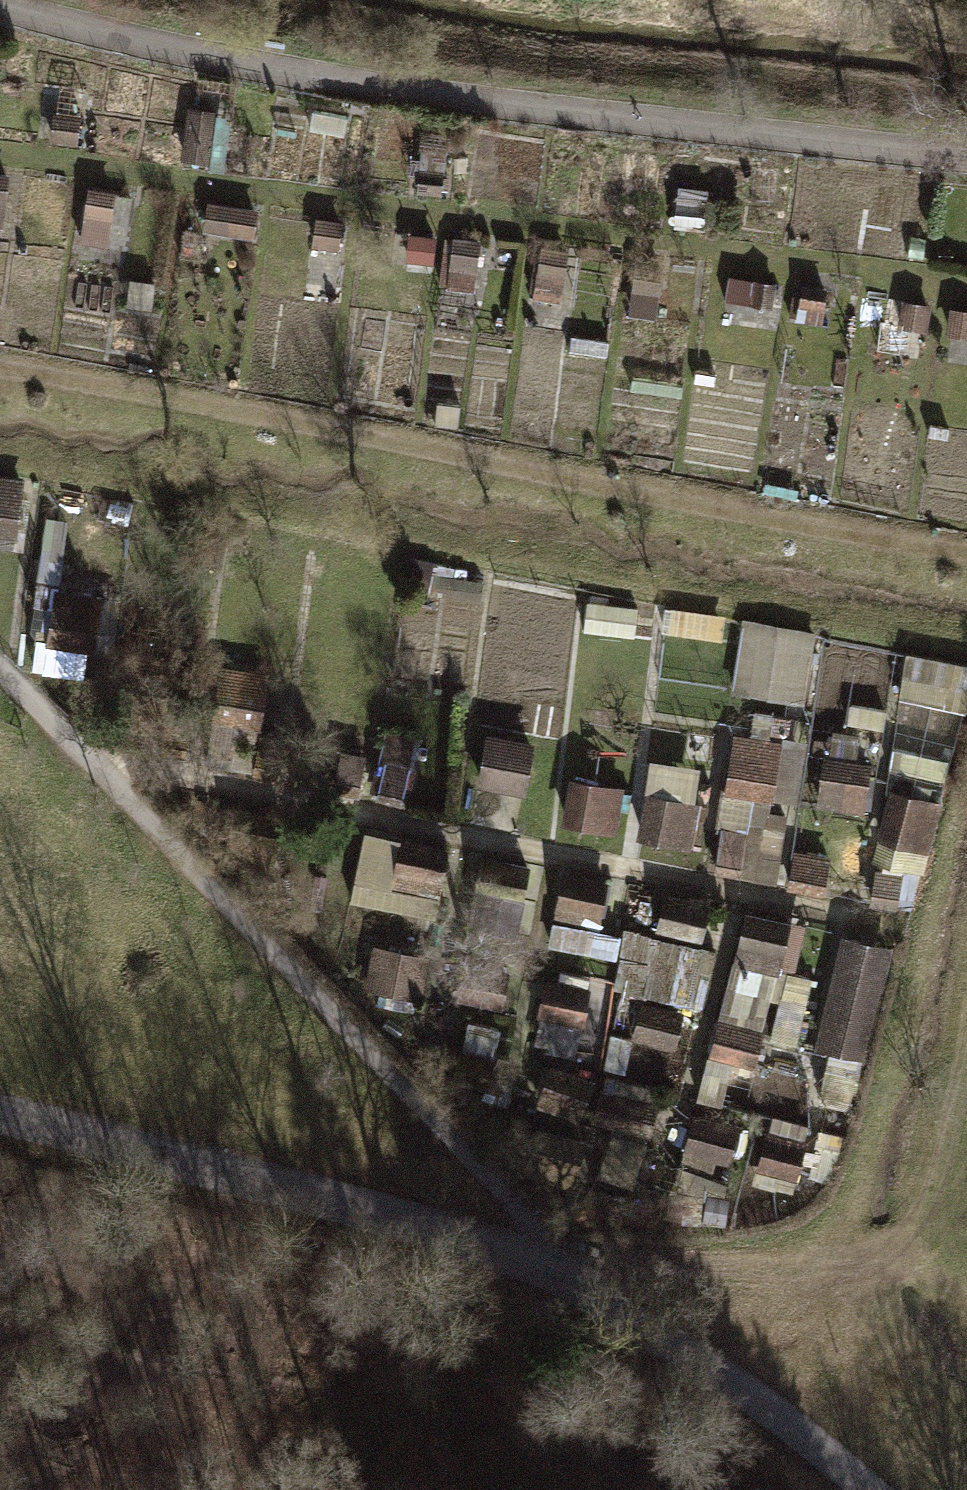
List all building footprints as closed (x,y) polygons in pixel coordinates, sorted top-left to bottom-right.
[(93,98),(57,93),(49,146),(85,151),(93,98)] [(228,114),(196,109),(189,157),(221,162),(228,114)] [(0,184),(0,234),(12,236),(19,187),(0,184)] [(711,190),(684,186),(677,232),(704,236),(711,190)] [(126,203),(94,198),(86,252),(118,256),(126,203)] [(265,217),(215,215),(213,250),(264,252),(265,217)] [(347,233),(325,231),(322,259),(345,261),(347,233)] [(489,242),(457,239),(453,300),(484,302),(489,242)] [(435,250),(410,250),(409,276),(435,276),(435,250)] [(578,262),(550,258),(543,301),(572,305),(578,262)] [(665,275),(639,274),(637,320),(663,321),(665,275)] [(774,291),(738,289),(736,319),(773,320),(774,291)] [(837,301),(805,299),(803,329),(835,331),(837,301)] [(163,304),(136,300),(132,326),(160,330),(163,304)] [(937,317),(910,315),(909,342),(935,343),(937,317)] [(955,322),(954,353),(966,353),(966,322),(955,322)] [(617,356),(581,351),(579,365),(615,371),(617,356)] [(684,395),(644,389),(641,404),(681,410),(684,395)] [(0,483),(0,544),(22,548),(31,488),(0,483)] [(492,588),(425,578),(422,593),(489,603),(492,588)] [(107,600),(49,592),(41,644),(99,652),(107,600)] [(643,620),(598,615),(595,640),(640,645),(643,620)] [(828,642),(748,630),(735,719),(815,731),(828,642)] [(907,703),(966,709),(966,663),(912,657),(907,703)] [(277,692),(230,685),(223,734),(270,741),(277,692)] [(531,753),(486,745),(480,777),(525,785),(531,753)] [(419,753),(388,749),(380,805),(411,810),(419,753)] [(788,759),(740,752),(734,796),(782,803),(788,759)] [(877,767),(830,760),(823,804),(870,811),(877,767)] [(366,765),(342,762),(337,796),(361,800),(366,765)] [(626,797),(579,790),(572,837),(619,843),(626,797)] [(942,808),(896,795),(885,837),(930,850),(942,808)] [(699,808),(651,801),(643,854),(691,861),(699,808)] [(751,839),(731,835),(724,879),(745,882),(751,839)] [(451,852),(404,845),(396,897),(443,903),(451,852)] [(837,868),(802,861),(795,893),(830,900),(837,868)] [(615,888),(572,880),(564,922),(606,930),(615,888)] [(718,913),(671,903),(663,940),(710,950),(718,913)] [(800,932),(752,920),(740,968),(787,980),(800,932)] [(848,947),(823,1051),(870,1062),(895,958),(848,947)] [(433,964),(379,956),(372,1000),(426,1008),(433,964)] [(709,961),(676,956),(669,1008),(702,1013),(709,961)] [(516,990),(470,983),(466,1009),(512,1016),(516,990)] [(596,998),(548,992),(542,1035),(589,1041),(596,998)] [(687,1015),(632,1007),(626,1048),(681,1056),(687,1015)] [(772,1040),(725,1029),(717,1064),(764,1075),(772,1040)] [(596,1084),(556,1076),(547,1117),(588,1125),(596,1084)] [(665,1095),(610,1085),(600,1135),(655,1146),(665,1095)] [(816,1134),(781,1124),(766,1178),(801,1188),(816,1134)] [(745,1140),(699,1129),(692,1159),(739,1169),(745,1140)]
